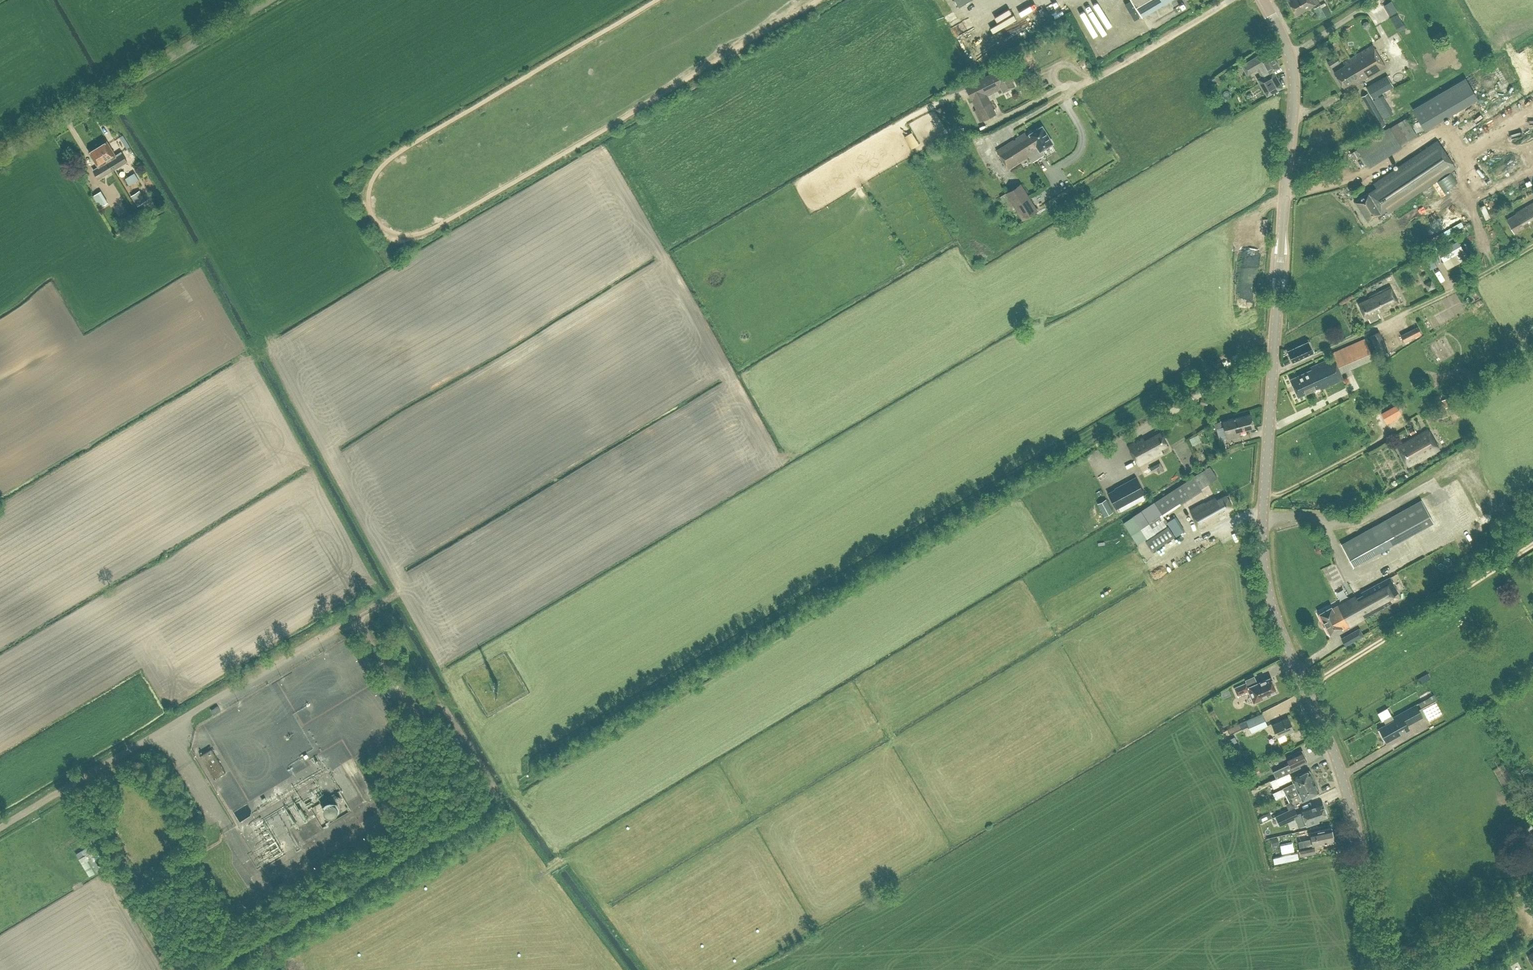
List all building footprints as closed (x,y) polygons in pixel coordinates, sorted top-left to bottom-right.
[(1142,17),(1171,0),(1132,0),(1142,17)] [(1318,0),(1288,0),(1296,14),(1318,2),(1318,0)] [(1077,14),(1086,11),(1082,1),(1073,4),(1077,14)] [(1330,13),(1325,2),(1314,8),(1319,18),(1330,13)] [(952,20),(958,27),(961,24),(971,36),(979,29),(970,17),(967,20),(961,13),(952,20)] [(1090,15),(1082,19),(1096,45),(1104,41),(1090,15)] [(1355,80),(1357,83),(1385,66),(1372,44),(1343,62),(1345,65),(1334,72),(1344,88),(1355,80)] [(1282,87),(1277,79),(1272,71),(1279,67),(1270,51),(1260,57),(1259,55),(1241,65),(1242,67),(1247,74),(1260,67),(1264,75),(1258,79),(1267,96),(1282,87)] [(1335,56),(1327,61),(1331,67),(1339,62),(1335,56)] [(966,87),(973,102),(976,108),(974,109),(980,121),(996,113),(987,95),(1001,88),(1003,92),(1015,86),(1005,66),(993,72),(966,85),(964,80),(953,86),(956,92),(966,87)] [(1212,79),(1216,85),(1222,81),(1217,75),(1212,79)] [(1387,75),(1366,87),(1372,98),(1373,97),(1376,102),(1374,103),(1383,118),(1391,114),(1387,105),(1388,104),(1382,94),(1381,95),(1380,94),(1378,96),(1377,95),(1393,86),(1387,75)] [(1508,86),(1500,91),(1503,96),(1511,91),(1508,86)] [(1390,89),(1382,93),(1385,99),(1393,95),(1390,89)] [(1385,124),(1367,93),(1362,96),(1380,127),(1385,124)] [(1439,93),(1412,108),(1425,129),(1451,114),(1439,93)] [(1519,121),(1527,118),(1524,112),(1516,115),(1519,121)] [(1405,117),(1396,122),(1407,139),(1416,133),(1405,117)] [(1041,148),(1051,142),(1041,127),(1027,136),(1024,132),(996,150),(1008,168),(1041,148)] [(56,140),(65,139),(64,129),(55,130),(56,140)] [(906,132),(913,146),(921,142),(914,129),(906,132)] [(1388,213),(1455,167),(1437,140),(1373,183),(1376,187),(1355,201),(1367,221),(1386,209),(1388,213)] [(98,146),(113,169),(127,161),(121,151),(115,155),(107,141),(98,146)] [(113,169),(98,146),(90,151),(98,166),(93,169),(99,178),(113,169)] [(1483,150),(1486,159),(1495,156),(1492,147),(1483,150)] [(1354,158),(1360,155),(1356,149),(1350,153),(1354,158)] [(135,173),(126,178),(130,185),(139,179),(135,173)] [(1445,180),(1439,184),(1442,189),(1448,185),(1445,180)] [(1022,219),(1037,210),(1020,183),(1006,192),(1022,219)] [(103,187),(95,192),(102,203),(110,198),(103,187)] [(131,195),(138,205),(146,200),(140,190),(131,195)] [(1532,224),(1532,202),(1515,213),(1516,213),(1506,219),(1514,232),(1529,223),(1530,226),(1532,224)] [(133,212),(122,219),(127,227),(139,220),(133,212)] [(1463,227),(1472,223),(1469,216),(1460,219),(1463,227)] [(1377,313),(1398,302),(1390,286),(1368,296),(1369,298),(1358,303),(1365,318),(1368,317),(1370,321),(1379,317),(1377,313)] [(1419,325),(1400,336),(1402,340),(1417,332),(1419,336),(1424,334),(1419,325)] [(1290,379),(1298,396),(1319,386),(1321,389),(1343,378),(1340,371),(1373,357),(1364,338),(1331,352),(1333,356),(1310,367),(1311,369),(1290,379)] [(1288,350),(1293,361),(1313,352),(1312,350),(1314,349),(1309,340),(1308,341),(1288,350)] [(1455,406),(1451,396),(1441,400),(1445,408),(1447,406),(1448,409),(1455,406)] [(1222,420),(1224,427),(1227,437),(1227,439),(1240,436),(1238,431),(1254,427),(1250,413),(1222,420)] [(1418,461),(1439,449),(1428,429),(1397,446),(1408,465),(1417,460),(1418,461)] [(1163,453),(1170,450),(1167,445),(1160,432),(1144,440),(1143,437),(1128,445),(1138,465),(1162,452),(1163,453)] [(1208,470),(1211,478),(1218,476),(1215,468),(1208,470)] [(1203,470),(1154,501),(1154,502),(1132,516),(1141,530),(1202,490),(1201,488),(1210,482),(1203,470)] [(1115,489),(1108,493),(1116,508),(1144,493),(1136,477),(1115,488),(1115,489)] [(1219,519),(1218,516),(1233,507),(1226,494),(1216,500),(1214,497),(1190,510),(1200,530),(1219,519)] [(1105,499),(1097,503),(1104,516),(1112,511),(1105,499)] [(1433,521),(1421,500),(1341,544),(1353,565),(1433,521)] [(1177,515),(1168,521),(1178,535),(1186,529),(1177,515)] [(1090,533),(1099,528),(1096,521),(1087,526),(1090,533)] [(1154,549),(1176,539),(1171,527),(1149,537),(1154,549)] [(1413,578),(1409,581),(1415,591),(1419,589),(1413,578)] [(1378,603),(1396,593),(1391,583),(1373,592),(1370,588),(1362,592),(1363,594),(1356,598),(1355,595),(1332,608),(1331,606),(1319,613),(1330,633),(1341,627),(1342,629),(1381,608),(1378,603)] [(1359,627),(1341,637),(1346,645),(1363,635),(1359,627)] [(1421,675),(1424,680),(1430,676),(1427,671),(1421,675)] [(1267,694),(1276,690),(1270,677),(1248,687),(1246,682),(1234,687),(1238,696),(1249,691),(1254,702),(1268,696),(1267,694)] [(1383,719),(1386,723),(1379,727),(1386,741),(1409,728),(1407,725),(1422,716),(1415,704),(1392,717),(1392,716),(1392,717),(1391,715),(1383,719)] [(218,705),(211,710),(214,714),(221,710),(218,705)] [(1261,713),(1246,720),(1251,732),(1266,725),(1261,713)] [(1277,736),(1293,729),(1288,717),(1272,724),(1277,736)] [(200,755),(214,778),(226,771),(212,748),(200,755)] [(1276,777),(1300,766),(1299,764),(1306,761),(1304,756),(1305,756),(1302,750),(1301,751),(1300,750),(1286,756),(1289,763),(1273,771),(1276,777)] [(334,772),(347,789),(353,784),(341,767),(334,772)] [(1275,798),(1285,793),(1285,794),(1314,780),(1310,771),(1309,772),(1308,770),(1301,773),(1300,772),(1291,777),(1293,782),(1282,787),(1283,788),(1273,792),(1275,798)] [(1319,789),(1314,780),(1285,794),(1290,804),(1302,799),(1302,800),(1312,796),(1311,794),(1318,791),(1317,790),(1319,789)] [(1263,783),(1255,787),(1257,792),(1266,788),(1263,783)] [(328,816),(329,816),(330,816),(331,816),(333,816),(334,816),(335,815),(336,814),(337,813),(337,812),(338,811),(338,810),(338,809),(338,808),(338,807),(337,806),(336,805),(336,804),(335,803),(334,802),(332,802),(331,802),(330,802),(329,802),(328,803),(327,803),(326,804),(325,805),(324,806),(324,807),(324,809),(324,810),(324,811),(325,812),(325,813),(326,814),(327,815),(328,816)] [(1299,826),(1306,823),(1306,825),(1318,821),(1317,819),(1326,816),(1325,813),(1326,813),(1325,809),(1324,809),(1322,803),(1301,810),(1302,812),(1295,815),(1299,826)] [(1263,821),(1272,817),(1270,813),(1261,817),(1263,821)] [(1313,844),(1334,840),(1331,827),(1310,831),(1311,838),(1298,841),(1301,855),(1315,852),(1313,845),(1313,844)] [(300,832),(299,840),(309,841),(310,832),(300,832)] [(99,868),(93,858),(87,862),(94,873),(106,866),(105,864),(99,868)]
